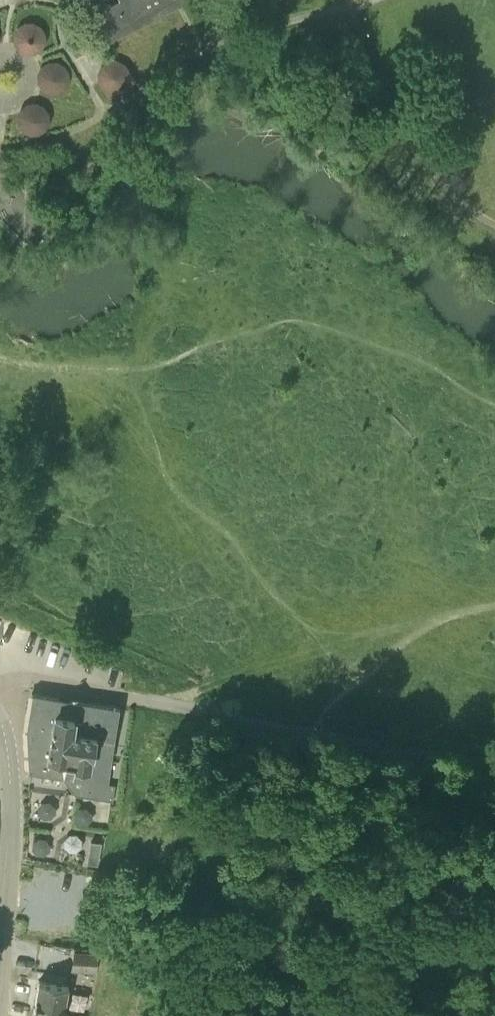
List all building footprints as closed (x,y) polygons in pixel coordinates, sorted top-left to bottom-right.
[(126,2),(113,9),(110,3),(90,13),(105,42),(186,0),(125,0),(126,2)] [(48,19),(18,19),(17,48),(47,49),(48,19)] [(61,55),(37,69),(51,94),(75,80),(61,55)] [(22,101),(22,130),(50,129),(49,100),(22,101)] [(84,797),(112,802),(114,786),(108,784),(119,706),(52,695),(32,692),(27,729),(29,772),(86,782),(84,797)] [(100,954),(95,954),(74,950),(71,970),(97,974),(100,954)] [(33,1010),(62,1015),(67,985),(39,979),(33,1010)]
